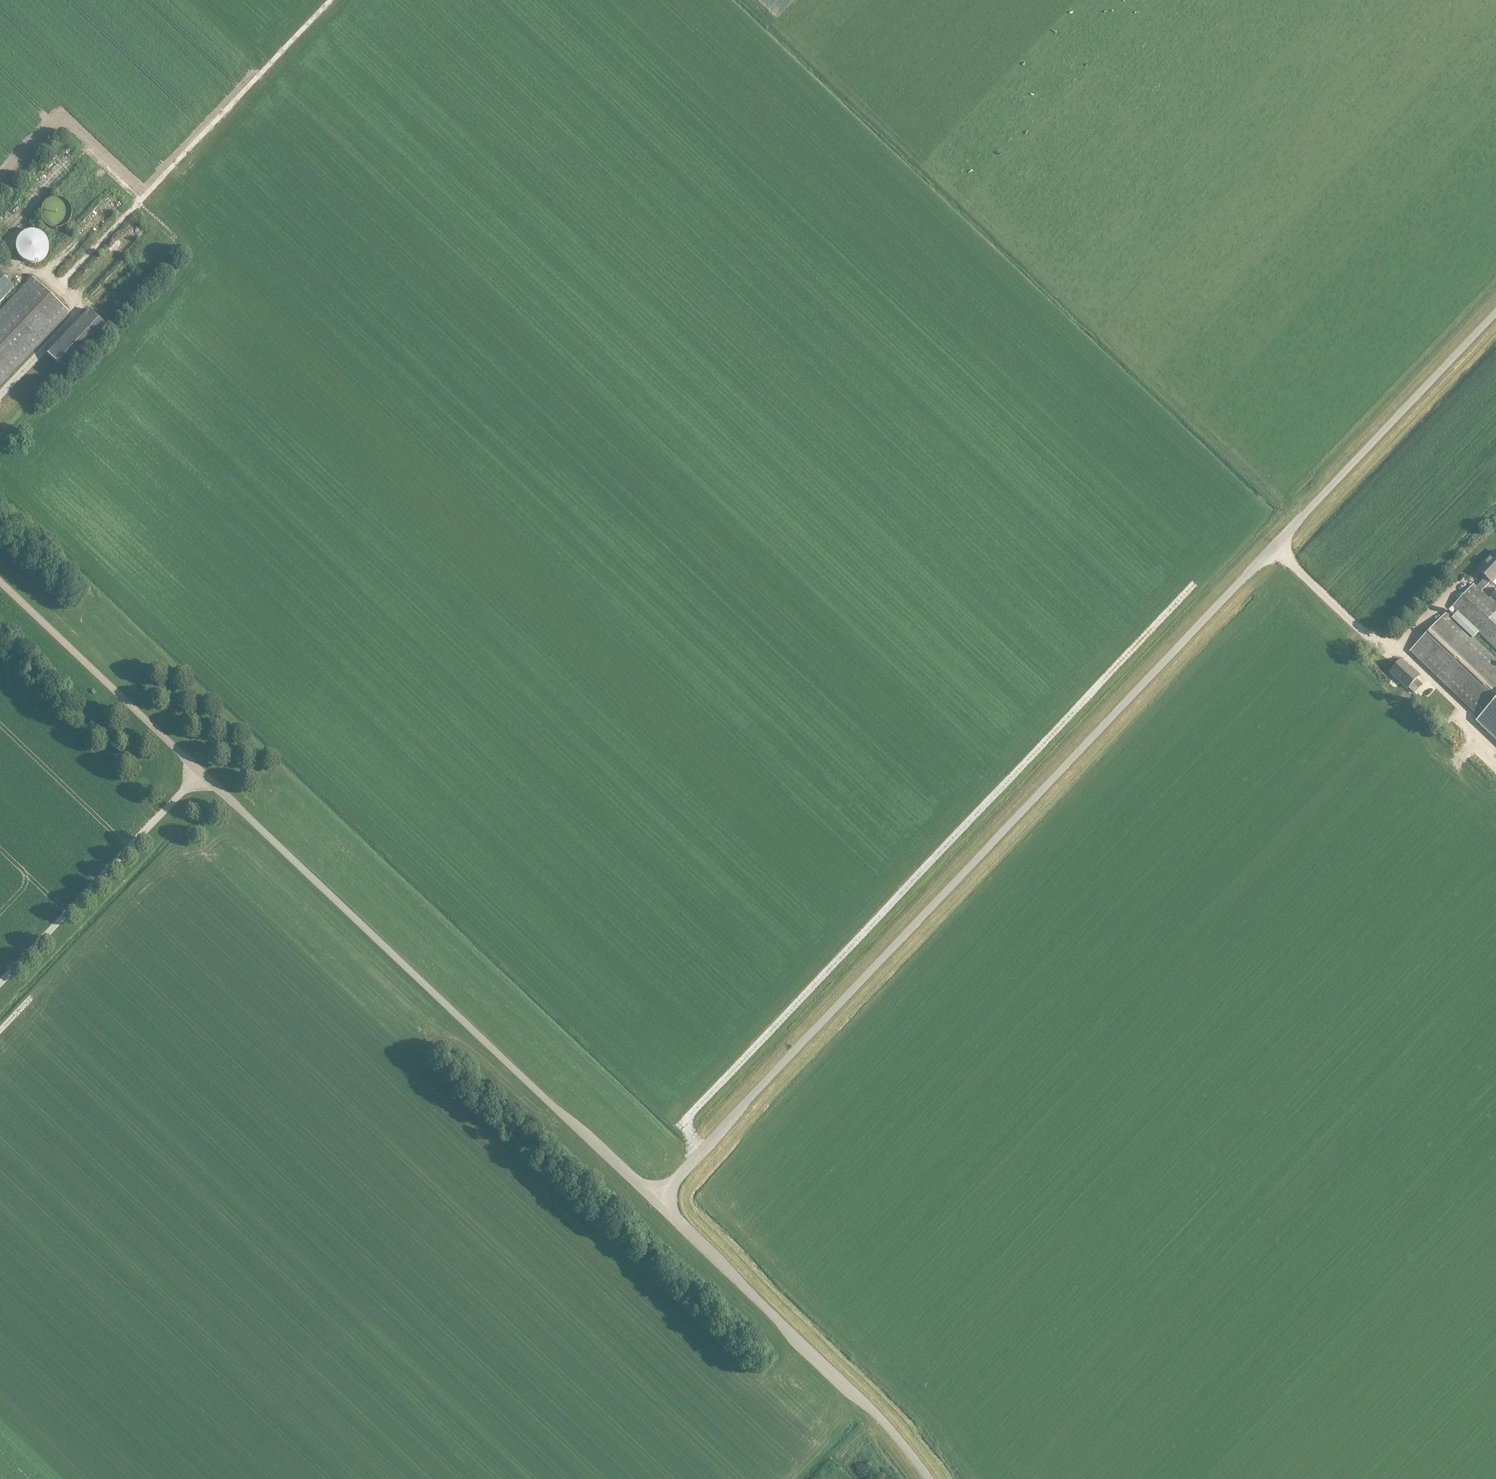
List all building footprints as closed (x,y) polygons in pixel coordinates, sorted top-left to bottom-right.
[(65,262),(123,202),(112,192),(66,239),(67,240),(65,241),(71,247),(61,257),(65,262)] [(44,224),(45,225),(46,226),(48,227),(49,228),(51,229),(52,229),(54,229),(55,229),(57,229),(58,229),(60,229),(61,228),(63,228),(64,227),(65,226),(67,225),(68,224),(69,223),(69,221),(70,220),(71,218),(71,217),(71,215),(71,214),(71,212),(71,211),(70,209),(70,208),(69,206),(68,205),(67,204),(66,203),(65,202),(64,201),(62,200),(61,200),(60,199),(58,199),(56,199),(55,199),(53,199),(52,199),(50,200),(49,200),(47,201),(46,202),(45,203),(44,204),(43,205),(42,207),(41,208),(41,210),(41,211),(40,213),(40,214),(40,216),(41,217),(41,219),(42,220),(42,222),(43,223),(44,224)] [(21,259),(22,260),(23,261),(25,262),(26,263),(27,264),(29,264),(30,264),(32,264),(33,264),(35,264),(37,264),(38,263),(39,263),(41,262),(42,261),(43,260),(44,259),(45,258),(46,256),(47,255),(47,253),(48,252),(48,250),(48,249),(48,247),(47,246),(47,244),(46,243),(46,241),(45,240),(44,239),(43,238),(42,237),(41,236),(39,235),(38,235),(36,234),(35,234),(33,234),(32,234),(30,234),(29,234),(27,235),(26,236),(24,236),(23,237),(22,238),(21,239),(20,241),(19,242),(18,243),(18,245),(17,246),(17,248),(17,249),(17,251),(18,253),(18,254),(19,256),(19,257),(20,258),(21,259)] [(14,288),(0,275),(0,303),(14,288)] [(68,312),(32,278),(0,312),(0,384),(68,312)] [(107,280),(92,293),(99,300),(113,287),(107,280)] [(115,304),(121,299),(117,295),(111,299),(115,304)] [(47,354),(67,373),(109,329),(89,310),(47,354)] [(1410,652),(1480,718),(1477,722),(1478,721),(1495,737),(1495,606),(1482,592),(1491,582),(1492,583),(1495,578),(1495,577),(1495,552),(1478,570),(1486,578),(1477,588),(1474,585),(1452,608),(1458,614),(1453,619),(1447,613),(1410,652)] [(1401,661),(1391,672),(1408,689),(1409,688),(1415,694),(1423,685),(1417,679),(1419,677),(1409,667),(1407,669),(1405,667),(1406,666),(1401,661)]
